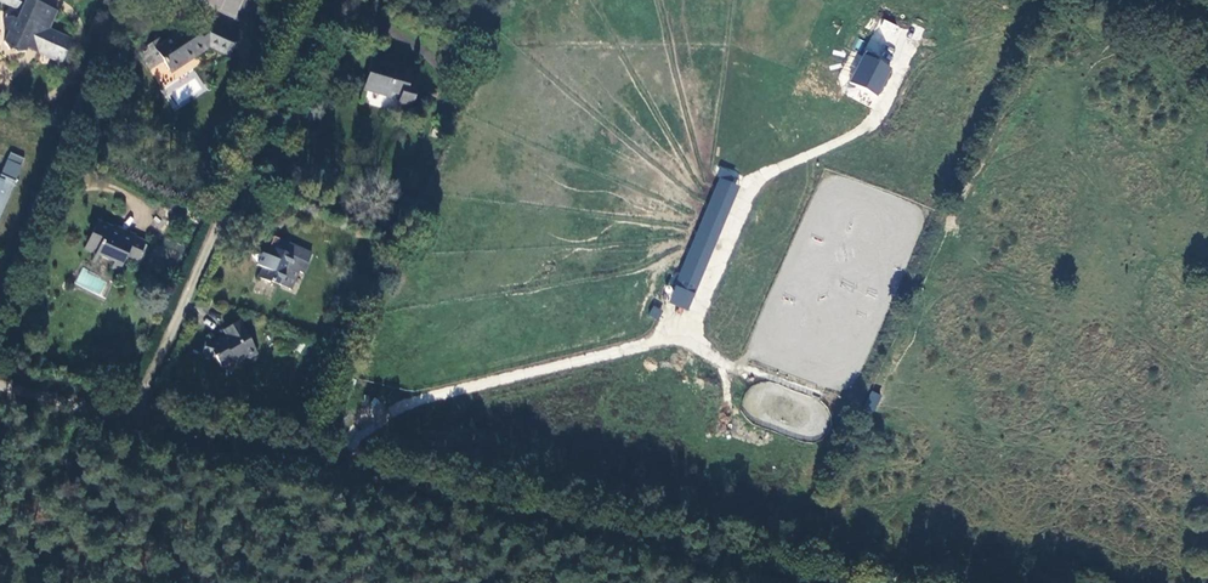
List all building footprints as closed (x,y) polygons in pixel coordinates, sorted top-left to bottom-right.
[(31,0),(0,0),(0,2),(16,10),(13,19),(16,28),(5,29),(2,33),(2,46),(6,51),(22,53),(25,47),(58,60),(67,37),(44,26),(50,9),(31,0)] [(119,9),(123,0),(99,0),(119,9)] [(202,25),(156,55),(168,74),(191,59),(194,63),(211,52),(233,58),(239,35),(202,25)] [(892,66),(865,53),(851,81),(879,95),(892,66)] [(369,57),(360,89),(393,98),(390,108),(405,112),(415,78),(399,73),(401,66),(369,57)] [(11,154),(1,178),(0,177),(0,216),(23,159),(11,154)] [(741,187),(718,177),(669,302),(688,311),(741,187)] [(91,224),(80,250),(90,254),(87,263),(91,265),(94,257),(112,265),(109,271),(115,273),(122,256),(135,261),(143,242),(105,227),(104,230),(91,224)] [(270,258),(263,274),(284,283),(290,269),(304,275),(313,254),(281,241),(278,248),(270,245),(266,256),(270,258)] [(657,319),(663,310),(653,304),(648,314),(657,319)] [(261,359),(240,321),(222,330),(224,337),(213,348),(202,348),(202,357),(213,358),(221,372),(243,358),(249,365),(261,359)] [(873,412),(881,395),(871,390),(863,407),(873,412)]
